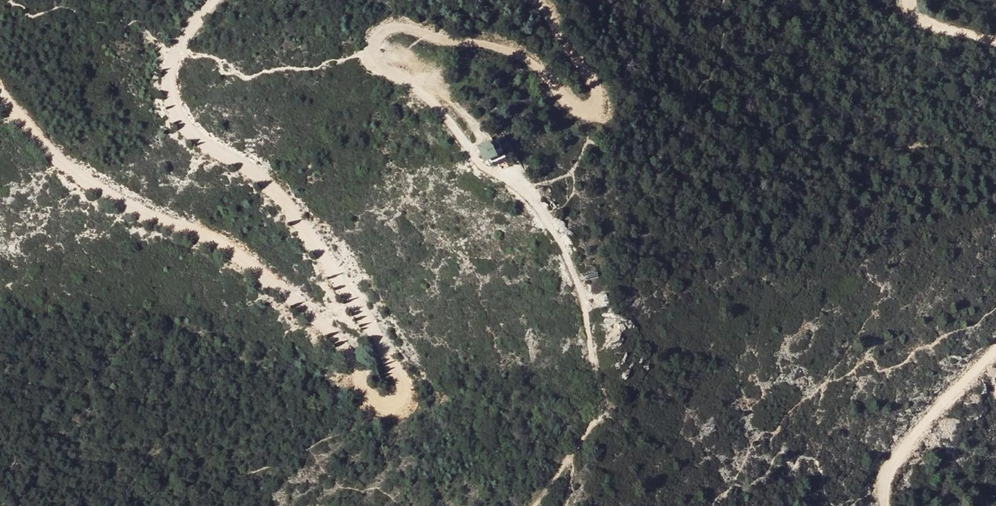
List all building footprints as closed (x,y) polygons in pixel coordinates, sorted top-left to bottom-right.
[(607,293),(599,295),(602,305),(610,303),(607,293)]
